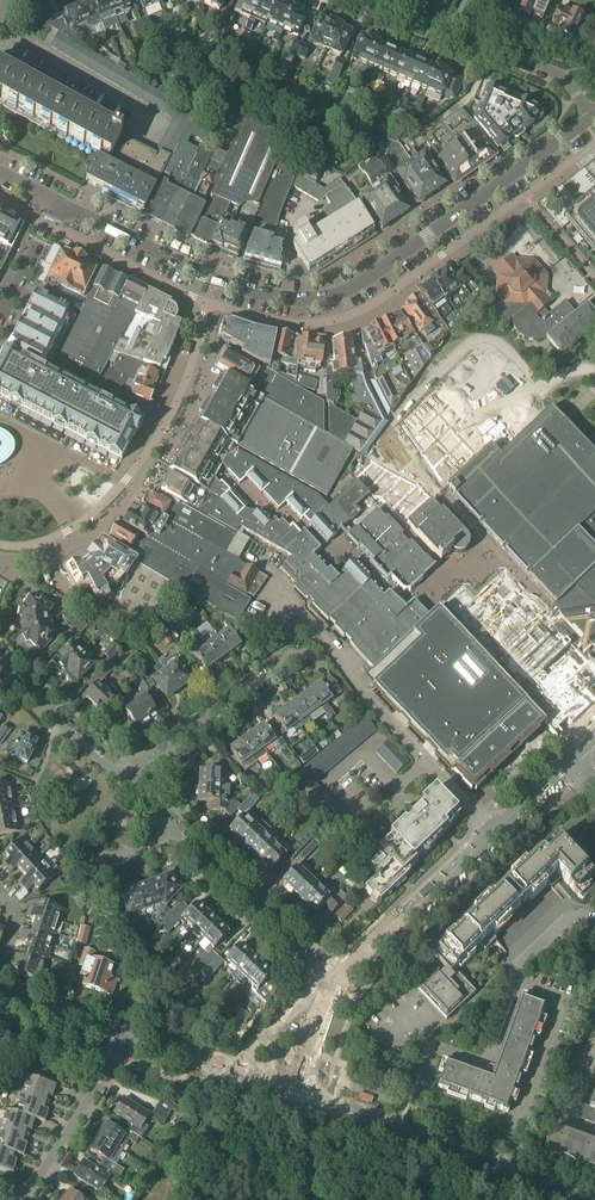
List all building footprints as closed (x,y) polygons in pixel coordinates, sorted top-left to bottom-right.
[(92,2),(105,31),(113,28),(119,26),(108,0),(98,0),(92,2)] [(119,26),(119,25),(116,18),(123,15),(124,16),(130,13),(129,9),(129,10),(124,0),(108,0),(119,26)] [(144,11),(159,5),(157,0),(139,0),(144,11)] [(205,4),(220,11),(225,0),(207,0),(205,4)] [(234,13),(242,17),(244,12),(251,15),(251,16),(258,0),(240,0),(236,9),(235,9),(234,13)] [(245,29),(251,32),(257,18),(268,23),(276,2),(271,0),(258,0),(251,16),(251,15),(245,29)] [(520,14),(518,19),(526,23),(528,17),(529,18),(530,16),(541,21),(550,0),(525,0),(519,13),(520,14)] [(92,2),(79,8),(91,37),(105,31),(92,2)] [(276,2),(268,23),(276,26),(273,34),(275,34),(272,41),(278,44),(283,30),(284,30),(294,7),(293,6),(292,9),(276,2)] [(294,7),(284,30),(299,36),(308,16),(302,13),(303,11),(294,7)] [(65,20),(63,20),(56,24),(60,34),(67,32),(68,34),(70,32),(71,36),(79,32),(79,31),(86,28),(88,31),(91,37),(79,8),(65,14),(65,16),(63,17),(65,20)] [(565,43),(566,44),(568,44),(569,44),(570,43),(571,41),(572,41),(572,40),(575,42),(579,34),(575,33),(581,18),(583,14),(574,10),(572,15),(560,8),(552,25),(553,25),(550,30),(558,34),(563,37),(562,38),(563,38),(563,40),(563,41),(564,41),(564,42),(565,43)] [(221,27),(222,28),(220,33),(227,35),(235,15),(227,12),(221,27)] [(140,21),(146,34),(153,31),(147,18),(140,21)] [(146,34),(140,21),(131,25),(137,38),(146,34)] [(329,24),(320,21),(310,43),(326,50),(336,25),(330,22),(329,24)] [(222,28),(221,27),(214,24),(207,40),(215,43),(219,32),(220,33),(222,28)] [(342,27),(336,25),(326,50),(340,56),(350,33),(341,29),(342,27)] [(109,41),(106,35),(102,37),(106,46),(113,42),(112,40),(109,41)] [(65,39),(59,36),(51,48),(58,52),(65,39)] [(367,41),(362,39),(353,60),(368,66),(376,45),(378,42),(368,38),(367,41)] [(64,56),(72,43),(65,39),(58,52),(64,56)] [(297,57),(302,44),(295,41),(290,54),(297,57)] [(71,60),(78,47),(72,43),(64,56),(71,60)] [(302,44),(297,57),(305,61),(310,48),(302,44)] [(383,72),(392,52),(376,45),(368,66),(383,72)] [(85,51),(78,47),(71,60),(77,63),(85,51)] [(85,51),(77,63),(84,67),(91,55),(85,51)] [(398,79),(406,58),(392,52),(383,72),(398,79)] [(91,55),(84,67),(90,71),(98,59),(91,55)] [(109,55),(105,61),(111,65),(116,68),(119,63),(120,63),(121,62),(109,55)] [(412,85),(421,64),(406,58),(398,79),(412,85)] [(98,59),(90,71),(97,75),(104,62),(98,59)] [(334,87),(345,63),(338,60),(327,84),(334,87)] [(104,62),(97,75),(103,79),(111,65),(105,61),(104,62)] [(119,63),(116,68),(118,69),(124,72),(127,68),(120,63),(119,63)] [(421,89),(427,91),(435,70),(421,64),(412,85),(421,89)] [(111,65),(103,79),(110,82),(118,69),(116,68),(111,65)] [(427,91),(442,98),(443,96),(454,101),(462,81),(445,74),(446,71),(437,67),(435,70),(427,91)] [(118,69),(110,82),(116,86),(124,74),(123,73),(124,72),(118,69)] [(98,158),(97,161),(106,165),(122,133),(113,128),(112,132),(0,73),(0,106),(98,158)] [(124,74),(116,86),(123,90),(130,78),(124,74)] [(130,78),(123,90),(129,94),(137,81),(130,78)] [(137,81),(129,94),(136,98),(143,85),(137,81)] [(143,85),(136,98),(142,102),(150,89),(143,85)] [(350,85),(346,97),(353,100),(358,87),(350,85)] [(499,95),(499,94),(487,88),(481,103),(485,104),(483,109),(479,108),(473,121),(497,149),(508,142),(507,141),(513,136),(512,134),(520,128),(522,132),(533,124),(533,123),(538,119),(539,120),(543,117),(542,112),(538,110),(537,111),(531,109),(532,108),(519,102),(517,106),(508,102),(510,99),(499,95)] [(150,89),(142,102),(149,105),(156,93),(150,89)] [(374,94),(365,90),(360,104),(368,107),(373,95),(374,94)] [(156,93),(149,105),(155,109),(163,97),(156,93)] [(374,94),(373,95),(368,107),(375,110),(381,97),(374,94)] [(163,97),(155,109),(162,113),(169,101),(163,97)] [(397,101),(389,98),(383,113),(397,119),(402,107),(403,108),(403,107),(396,103),(397,101)] [(169,101),(162,113),(167,116),(176,104),(169,101)] [(176,104),(167,116),(168,117),(173,120),(182,108),(176,104)] [(403,108),(402,107),(397,119),(404,122),(409,111),(417,114),(418,113),(403,107),(403,108)] [(182,108),(173,120),(175,121),(173,125),(187,128),(192,116),(193,115),(182,108)] [(417,114),(409,111),(404,122),(420,129),(422,125),(414,122),(417,114)] [(479,130),(460,111),(448,120),(478,163),(490,155),(490,152),(485,145),(488,144),(479,130)] [(211,198),(213,198),(194,242),(211,249),(212,247),(223,223),(225,218),(231,205),(239,209),(238,212),(240,210),(245,205),(252,205),(247,216),(255,219),(260,207),(259,207),(277,165),(276,165),(287,138),(283,136),(287,126),(267,118),(263,127),(244,119),(244,120),(230,114),(220,136),(234,142),(211,198)] [(150,214),(148,218),(161,225),(176,196),(177,196),(197,156),(196,156),(198,151),(187,145),(191,138),(202,144),(211,126),(193,117),(192,116),(187,128),(182,138),(178,145),(175,151),(172,158),(171,158),(164,172),(163,175),(169,178),(150,214)] [(478,163),(448,120),(436,128),(466,171),(478,163)] [(173,125),(170,131),(182,138),(187,128),(173,125)] [(445,174),(448,172),(453,179),(455,179),(466,171),(436,128),(421,139),(431,152),(431,153),(445,174)] [(387,133),(379,129),(373,145),(380,148),(384,140),(387,133)] [(170,131),(166,138),(178,145),(182,138),(170,131)] [(411,165),(432,195),(432,194),(433,195),(445,187),(445,184),(444,182),(441,182),(437,177),(440,175),(434,167),(432,168),(430,166),(431,165),(424,156),(419,159),(414,151),(416,150),(408,137),(404,140),(387,133),(384,140),(401,148),(400,150),(411,165)] [(166,138),(163,145),(175,151),(178,145),(166,138)] [(413,144),(418,151),(425,146),(420,139),(413,144)] [(384,140),(380,148),(389,152),(387,153),(386,156),(384,158),(404,184),(405,184),(408,189),(407,190),(413,199),(415,197),(417,200),(416,202),(417,203),(419,204),(432,195),(411,165),(400,150),(401,148),(384,140)] [(96,160),(85,180),(99,188),(144,211),(163,175),(164,172),(171,158),(159,152),(158,155),(128,141),(121,155),(114,169),(110,167),(106,165),(97,161),(96,160)] [(163,145),(159,152),(171,158),(172,158),(175,151),(163,145)] [(176,196),(161,225),(174,232),(190,203),(200,182),(205,172),(206,172),(210,163),(215,151),(203,145),(197,156),(177,196),(176,196)] [(299,175),(316,183),(326,159),(309,152),(299,175)] [(367,181),(374,191),(394,221),(405,213),(402,208),(401,209),(391,195),(397,191),(373,156),(357,167),(363,176),(367,181)] [(190,203),(174,232),(188,239),(203,209),(217,178),(222,168),(210,163),(206,172),(205,172),(200,182),(190,203)] [(244,261),(245,262),(265,268),(266,268),(276,229),(280,216),(292,187),(297,174),(298,172),(277,165),(259,207),(260,207),(255,219),(250,229),(255,231),(250,247),(248,247),(244,259),(245,259),(244,261)] [(303,177),(297,174),(292,187),(297,190),(303,177)] [(356,181),(360,186),(367,181),(363,176),(356,181)] [(308,181),(303,177),(297,190),(303,194),(308,181)] [(309,273),(324,264),(375,233),(358,206),(348,191),(339,179),(324,190),(326,200),(331,206),(323,211),(324,214),(304,226),(294,233),(298,240),(299,240),(300,242),(293,246),(295,249),(294,249),(309,273)] [(314,184),(308,181),(303,194),(309,197),(314,184)] [(319,187),(314,184),(309,197),(314,200),(319,187)] [(324,190),(319,187),(314,200),(320,204),(324,190)] [(567,217),(567,219),(567,221),(568,222),(581,237),(594,254),(594,190),(594,191),(590,194),(574,208),(569,212),(568,213),(567,215),(567,217)] [(360,200),(366,209),(367,208),(381,229),(394,221),(374,191),(360,200)] [(225,218),(223,223),(212,247),(238,258),(250,229),(255,219),(247,216),(252,205),(245,205),(240,210),(238,212),(234,222),(225,218)] [(10,248),(11,248),(23,224),(20,223),(2,214),(0,217),(0,269),(10,248)] [(276,229),(266,268),(279,271),(280,269),(281,269),(284,258),(286,250),(287,232),(276,229)] [(44,290),(41,295),(80,315),(87,302),(83,300),(99,267),(83,260),(84,259),(77,256),(61,248),(43,285),(44,286),(42,289),(44,290)] [(493,272),(497,277),(494,296),(504,306),(504,305),(506,307),(504,309),(500,308),(496,312),(509,327),(511,325),(519,334),(520,335),(521,336),(522,336),(523,337),(524,338),(527,339),(528,340),(530,340),(532,340),(533,341),(534,341),(536,341),(537,341),(540,340),(542,340),(543,339),(547,338),(562,356),(594,328),(594,315),(586,305),(571,318),(561,306),(550,315),(544,309),(551,304),(547,300),(550,297),(545,292),(546,277),(533,261),(515,260),(511,256),(493,272)] [(129,282),(103,269),(87,302),(80,315),(57,361),(82,373),(129,282)] [(418,291),(420,294),(441,323),(449,335),(480,294),(463,274),(456,278),(450,270),(448,272),(447,271),(418,291)] [(146,291),(129,282),(82,373),(98,381),(113,353),(114,353),(116,349),(146,291)] [(174,309),(173,308),(171,307),(169,307),(171,303),(151,293),(148,292),(146,291),(116,349),(127,353),(134,336),(136,337),(138,332),(172,346),(181,324),(175,322),(176,320),(177,319),(177,317),(177,315),(176,314),(176,312),(175,311),(174,309)] [(431,360),(436,353),(449,335),(441,323),(420,294),(416,297),(414,297),(413,297),(412,297),(410,298),(409,299),(408,301),(408,302),(410,304),(401,311),(403,313),(399,315),(431,360)] [(9,401),(9,402),(11,403),(11,402),(21,407),(21,408),(22,409),(22,408),(53,424),(54,425),(55,425),(65,430),(64,431),(66,431),(85,441),(87,442),(97,447),(98,448),(108,453),(108,454),(110,455),(110,454),(119,459),(119,460),(121,461),(134,436),(135,437),(135,435),(140,425),(142,423),(141,423),(141,422),(139,421),(129,416),(130,416),(128,415),(127,416),(112,408),(84,393),(89,384),(49,363),(75,315),(36,295),(28,311),(21,324),(13,340),(6,353),(5,352),(4,355),(3,354),(0,360),(0,396),(9,401)] [(381,325),(405,376),(410,386),(431,360),(399,315),(381,325)] [(223,322),(218,337),(222,339),(222,341),(243,352),(241,355),(264,369),(270,372),(290,383),(290,378),(286,377),(279,374),(281,365),(284,347),(290,349),(293,336),(254,329),(229,319),(228,320),(226,320),(225,321),(223,322)] [(371,366),(376,383),(394,381),(405,376),(381,325),(364,333),(361,334),(365,347),(371,366)] [(119,356),(159,370),(161,370),(164,363),(165,363),(172,346),(138,332),(136,337),(134,336),(127,353),(116,349),(114,353),(113,353),(119,356)] [(284,347),(281,365),(288,367),(286,377),(290,378),(290,383),(294,386),(295,386),(296,382),(297,369),(296,368),(301,338),(293,336),(290,349),(284,347)] [(298,361),(305,363),(304,371),(314,372),(315,368),(319,368),(320,364),(321,364),(324,341),(313,340),(313,339),(301,338),(298,361)] [(352,340),(342,341),(346,374),(347,379),(362,377),(363,377),(361,361),(358,361),(355,362),(352,340)] [(327,380),(326,397),(327,403),(335,409),(341,401),(340,391),(336,391),(334,376),(346,374),(342,341),(332,342),(335,364),(331,364),(332,369),(327,370),(327,380)] [(184,344),(181,353),(188,355),(191,346),(184,344)] [(225,348),(215,366),(252,386),(257,378),(259,377),(264,380),(264,369),(241,355),(240,356),(225,348)] [(567,359),(571,365),(578,359),(573,354),(567,359)] [(159,370),(119,356),(113,372),(155,389),(162,372),(159,370)] [(100,385),(106,387),(105,394),(120,396),(147,409),(155,389),(113,372),(107,371),(100,385)] [(223,376),(196,424),(235,445),(327,498),(354,450),(329,436),(324,433),(264,399),(223,376)] [(296,382),(295,386),(314,391),(317,382),(298,376),(296,382)] [(362,377),(347,379),(352,406),(363,412),(383,423),(366,388),(362,377)] [(317,391),(317,397),(326,397),(327,380),(320,380),(320,391),(317,391)] [(396,384),(394,381),(376,383),(391,413),(406,392),(396,384)] [(105,395),(105,394),(106,387),(100,385),(98,394),(105,395)] [(357,422),(329,406),(329,415),(329,422),(368,444),(375,434),(357,423),(357,422)] [(352,407),(347,416),(358,422),(357,422),(357,423),(375,434),(383,423),(363,412),(363,413),(352,407)] [(592,640),(594,643),(594,455),(586,445),(564,422),(551,408),(501,456),(491,445),(447,487),(456,497),(456,498),(479,523),(478,524),(481,527),(482,527),(502,548),(501,549),(505,552),(506,551),(512,557),(548,596),(557,605),(568,616),(567,618),(568,619),(570,617),(583,630),(581,633),(590,642),(592,640)] [(368,444),(329,422),(329,436),(354,450),(361,454),(368,444)] [(171,467),(169,470),(202,489),(201,490),(218,499),(221,501),(225,497),(230,493),(222,484),(219,485),(215,480),(220,471),(223,466),(235,480),(242,475),(269,502),(274,497),(282,506),(285,502),(301,519),(304,518),(303,517),(318,503),(256,469),(259,463),(236,451),(232,449),(235,445),(196,424),(190,435),(171,467)] [(3,462),(5,461),(7,459),(9,456),(11,454),(11,451),(12,446),(11,444),(10,442),(7,438),(5,437),(4,435),(0,434),(0,464),(3,462)] [(170,474),(161,491),(163,492),(182,503),(183,502),(187,504),(187,505),(199,512),(199,513),(207,517),(218,499),(201,490),(200,493),(199,494),(190,489),(192,486),(170,474)] [(353,481),(338,494),(340,497),(351,507),(352,506),(363,494),(354,485),(356,484),(353,481)] [(144,502),(144,504),(144,505),(145,507),(144,509),(168,521),(168,522),(241,563),(242,563),(226,554),(237,534),(207,517),(199,513),(175,500),(173,503),(161,497),(159,499),(152,495),(151,497),(149,497),(147,498),(146,498),(146,499),(144,500),(144,502)] [(218,499),(207,517),(237,534),(240,528),(290,556),(291,558),(279,569),(295,586),(296,586),(294,587),(304,597),(305,596),(310,601),(309,602),(317,611),(327,621),(328,620),(335,626),(333,628),(343,638),(344,637),(350,643),(349,644),(351,646),(371,667),(373,670),(367,676),(374,683),(375,685),(374,686),(376,689),(384,697),(383,698),(399,715),(401,714),(411,725),(410,726),(425,743),(427,741),(437,752),(436,754),(453,771),(454,770),(460,776),(464,780),(463,782),(472,791),(474,789),(476,791),(486,782),(485,781),(493,773),(492,772),(506,759),(507,760),(523,745),(522,744),(536,730),(537,732),(546,723),(546,722),(545,722),(543,720),(533,710),(531,711),(516,695),(518,694),(497,671),(494,671),(480,685),(461,666),(476,652),(476,649),(457,629),(455,630),(438,612),(432,618),(430,616),(429,618),(413,601),(405,608),(389,593),(385,596),(378,588),(371,580),(354,561),(344,570),(345,571),(338,577),(330,569),(329,570),(315,554),(321,549),(303,531),(300,535),(292,526),(289,529),(282,521),(279,524),(275,519),(271,523),(260,510),(248,522),(225,497),(221,501),(218,499)] [(319,534),(319,535),(326,544),(341,530),(341,531),(342,530),(341,529),(350,521),(349,519),(357,512),(352,506),(351,507),(340,497),(326,510),(335,520),(319,534)] [(432,501),(407,524),(441,561),(451,551),(454,554),(458,555),(461,554),(465,553),(467,551),(469,547),(470,544),(469,540),(467,537),(465,535),(446,515),(442,511),(442,512),(432,501)] [(318,503),(303,517),(304,518),(310,525),(309,525),(319,535),(319,534),(335,520),(326,510),(318,502),(318,503)] [(129,513),(122,524),(123,525),(227,586),(228,584),(254,598),(267,578),(241,564),(241,563),(168,522),(168,521),(144,509),(138,519),(130,514),(129,513)] [(390,578),(402,592),(410,591),(436,567),(411,541),(409,543),(401,535),(404,533),(388,516),(386,518),(378,509),(348,537),(347,536),(346,536),(347,537),(358,550),(358,549),(371,562),(370,563),(387,581),(390,578)] [(115,520),(104,539),(128,554),(126,557),(126,558),(170,583),(184,592),(216,611),(236,622),(238,623),(245,611),(246,609),(251,601),(227,587),(227,586),(123,525),(122,524),(115,520)] [(57,567),(57,570),(57,573),(59,575),(62,576),(65,576),(73,589),(76,589),(82,590),(85,591),(84,594),(85,597),(86,599),(89,599),(92,599),(93,598),(96,603),(98,604),(99,604),(100,605),(109,611),(139,629),(142,630),(170,583),(126,558),(98,541),(95,547),(85,556),(75,564),(68,567),(66,565),(63,564),(60,565),(57,567)] [(184,593),(174,600),(185,615),(195,607),(184,593)] [(21,609),(20,617),(22,617),(23,618),(47,614),(51,608),(31,596),(24,609),(21,609)] [(67,606),(64,611),(64,612),(74,618),(78,613),(74,611),(67,606)] [(61,616),(69,623),(74,618),(64,612),(61,616)] [(78,613),(74,618),(69,623),(74,628),(84,617),(78,613)] [(47,614),(23,618),(24,632),(49,629),(47,614)] [(84,617),(74,628),(81,634),(93,622),(84,617)] [(184,628),(178,619),(171,625),(177,633),(184,628)] [(224,625),(228,630),(217,638),(229,655),(241,646),(236,638),(241,634),(237,628),(231,620),(224,625)] [(207,624),(197,631),(203,639),(202,640),(206,646),(218,663),(229,655),(217,638),(207,624)] [(22,635),(26,642),(28,642),(39,651),(55,634),(49,629),(24,632),(25,634),(22,635)] [(158,637),(166,647),(173,642),(166,632),(158,637)] [(72,642),(52,664),(63,674),(83,652),(72,642)] [(108,660),(119,648),(113,643),(102,655),(108,660)] [(196,668),(201,664),(207,671),(218,663),(206,646),(196,653),(192,648),(185,653),(196,668)] [(75,685),(95,663),(83,652),(63,674),(75,685)] [(170,669),(166,663),(161,666),(178,689),(190,681),(177,664),(170,669)] [(160,674),(161,675),(154,680),(167,698),(178,689),(161,666),(160,665),(154,669),(159,675),(160,674)] [(99,683),(85,698),(102,714),(119,696),(103,680),(109,673),(103,668),(94,678),(99,683)] [(311,691),(327,714),(326,715),(330,720),(335,716),(331,709),(330,709),(326,704),(342,693),(330,677),(311,691)] [(136,702),(124,711),(135,725),(155,712),(149,704),(153,700),(147,692),(149,691),(143,683),(144,682),(141,678),(134,683),(141,693),(133,698),(136,702)] [(149,679),(144,682),(150,690),(155,687),(149,679)] [(299,700),(311,716),(309,717),(314,723),(326,715),(327,714),(311,691),(299,700)] [(311,716),(299,700),(287,708),(299,724),(309,717),(311,716)] [(275,717),(278,722),(287,734),(293,729),(296,732),(301,728),(298,725),(299,724),(287,708),(275,717)] [(376,731),(364,717),(358,722),(370,736),(376,731)] [(370,736),(358,722),(352,727),(364,741),(370,736)] [(0,731),(0,746),(11,730),(4,725),(0,731)] [(263,725),(252,733),(264,749),(275,741),(263,725)] [(352,727),(347,732),(358,746),(364,741),(352,727)] [(358,746),(347,732),(341,737),(352,751),(358,746)] [(252,733),(240,741),(256,763),(268,754),(264,749),(252,733)] [(14,761),(16,762),(19,761),(26,764),(36,743),(35,743),(36,740),(32,738),(30,741),(20,736),(15,749),(10,747),(8,753),(12,755),(11,757),(13,758),(14,761)] [(341,737),(335,742),(346,756),(352,751),(341,737)] [(388,740),(375,753),(380,758),(394,746),(388,740)] [(240,741),(228,750),(234,758),(229,761),(236,770),(241,766),(245,772),(257,764),(256,763),(240,741)] [(335,742),(329,747),(340,761),(346,756),(335,742)] [(386,764),(399,751),(394,746),(380,758),(386,764)] [(329,747),(323,752),(335,766),(340,761),(329,747)] [(391,769),(404,757),(399,751),(386,764),(391,769)] [(323,752),(317,757),(329,771),(335,766),(323,752)] [(199,786),(221,787),(221,788),(226,788),(227,765),(225,765),(226,762),(227,761),(225,758),(213,757),(212,764),(210,764),(210,767),(205,767),(205,772),(199,772),(199,786)] [(329,771),(317,757),(311,763),(323,776),(329,771)] [(409,762),(404,757),(391,769),(396,775),(409,762)] [(311,763),(305,768),(317,781),(323,776),(311,763)] [(305,768),(287,783),(314,784),(317,781),(305,768)] [(7,783),(6,777),(0,778),(0,798),(12,795),(9,783),(7,783)] [(314,784),(287,783),(304,800),(317,787),(314,784)] [(235,802),(234,803),(227,803),(228,788),(226,788),(221,788),(221,787),(199,786),(198,802),(209,803),(209,811),(223,811),(230,818),(237,811),(236,810),(239,806),(235,802)] [(317,787),(304,800),(310,805),(322,792),(317,787)] [(376,896),(381,901),(380,902),(381,903),(407,879),(402,874),(407,869),(410,872),(418,864),(416,862),(424,855),(421,852),(432,841),(435,844),(449,830),(444,825),(449,820),(452,823),(461,815),(447,801),(436,789),(421,803),(425,807),(421,811),(420,810),(411,819),(412,820),(407,825),(405,823),(390,837),(392,839),(379,852),(384,857),(380,861),(380,860),(370,869),(379,878),(365,891),(374,899),(376,896)] [(310,805),(315,811),(328,798),(322,792),(310,805)] [(14,808),(12,795),(0,798),(0,810),(14,808)] [(236,810),(237,811),(243,817),(228,831),(238,841),(253,826),(248,820),(254,814),(250,810),(257,803),(249,796),(240,806),(239,806),(236,810)] [(328,798),(315,811),(321,817),(334,804),(328,798)] [(321,817),(327,822),(340,809),(334,804),(321,817)] [(16,820),(14,808),(0,810),(0,823),(16,820)] [(340,809),(327,822),(333,828),(345,815),(340,809)] [(345,815),(333,828),(338,834),(351,821),(345,815)] [(12,834),(14,840),(21,838),(23,837),(28,833),(27,831),(19,833),(16,820),(0,823),(0,836),(12,834)] [(238,841),(249,851),(264,836),(269,830),(259,820),(253,826),(238,841)] [(264,836),(249,851),(259,861),(280,840),(270,831),(264,836)] [(281,841),(280,840),(259,861),(270,872),(287,854),(291,851),(296,856),(312,840),(306,835),(292,850),(281,840),(281,841)] [(4,854),(9,860),(2,866),(6,870),(30,848),(21,838),(4,854)] [(303,862),(321,843),(316,838),(297,857),(303,862)] [(434,955),(447,969),(450,966),(454,970),(456,968),(456,969),(462,962),(556,873),(569,887),(582,901),(594,890),(588,884),(594,877),(587,870),(578,860),(563,844),(557,838),(463,928),(445,944),(439,951),(434,955)] [(38,857),(30,848),(6,870),(10,874),(17,868),(21,873),(38,857)] [(21,873),(26,878),(19,884),(22,888),(47,866),(38,857),(21,873)] [(303,870),(299,865),(282,883),(292,893),(307,877),(301,871),(303,870)] [(48,867),(47,866),(22,888),(26,892),(33,886),(38,892),(56,876),(48,867)] [(303,903),(318,887),(307,877),(292,893),(303,903)] [(168,878),(153,883),(163,911),(160,917),(159,916),(157,920),(158,924),(162,927),(168,918),(171,913),(164,907),(181,890),(168,878)] [(137,885),(135,885),(145,913),(157,908),(159,916),(160,917),(163,911),(153,883),(139,889),(137,885)] [(124,892),(119,894),(128,920),(131,919),(132,924),(140,921),(139,920),(146,917),(145,913),(135,885),(123,890),(124,892)] [(321,905),(331,914),(347,898),(340,891),(337,895),(330,887),(324,893),(318,887),(303,903),(314,913),(321,905)] [(38,911),(29,908),(28,913),(59,923),(63,911),(41,903),(38,911)] [(171,913),(180,922),(180,923),(184,927),(186,924),(192,930),(207,915),(197,905),(191,911),(190,912),(180,903),(171,913)] [(340,910),(334,916),(340,922),(346,916),(340,910)] [(26,918),(35,921),(33,927),(55,935),(59,923),(28,913),(26,918)] [(162,927),(161,929),(168,936),(180,923),(180,922),(171,913),(168,918),(162,927)] [(192,930),(183,941),(186,944),(190,944),(193,940),(199,946),(203,941),(203,940),(218,925),(207,915),(192,930)] [(197,970),(192,976),(197,980),(202,975),(218,958),(212,953),(229,935),(218,925),(203,940),(203,941),(200,945),(208,954),(195,968),(197,970)] [(31,935),(21,931),(20,936),(52,946),(55,935),(33,927),(31,935)] [(86,946),(90,929),(79,927),(75,944),(86,946)] [(18,941),(27,944),(25,951),(48,958),(52,946),(20,936),(18,941)] [(218,958),(202,975),(208,980),(224,963),(228,967),(230,965),(236,971),(252,956),(241,945),(224,963),(218,958)] [(81,976),(86,977),(83,986),(112,996),(117,983),(119,983),(124,968),(114,965),(113,967),(92,961),(95,953),(85,950),(80,966),(84,968),(81,976)] [(23,957),(14,954),(12,959),(44,970),(48,958),(25,951),(23,957)] [(234,973),(231,976),(242,987),(247,981),(262,966),(252,956),(236,971),(234,973)] [(11,965),(20,968),(17,975),(40,982),(44,970),(12,959),(11,965)] [(262,966),(247,981),(254,987),(252,989),(266,1004),(272,997),(279,990),(278,989),(269,980),(273,976),(262,966)] [(441,974),(438,971),(418,990),(447,1020),(475,993),(454,970),(450,966),(447,969),(441,974)] [(551,973),(558,976),(560,969),(553,967),(551,973)] [(448,1061),(441,1079),(438,1088),(508,1113),(547,1008),(520,999),(493,1071),(491,1070),(487,1072),(486,1075),(448,1061)] [(24,1088),(19,1086),(17,1094),(46,1102),(48,1096),(52,1097),(56,1084),(27,1076),(24,1088)] [(20,1101),(17,1113),(35,1119),(45,1122),(48,1109),(44,1108),(46,1102),(17,1094),(15,1100),(20,1101)] [(123,1099),(113,1114),(126,1122),(122,1127),(140,1138),(142,1140),(150,1128),(144,1124),(149,1115),(123,1099)] [(162,1100),(150,1118),(163,1125),(175,1105),(162,1100)] [(589,1109),(584,1107),(580,1120),(587,1122),(591,1110),(589,1109)] [(0,1121),(0,1128),(25,1136),(27,1129),(31,1131),(35,1119),(17,1113),(6,1110),(3,1121),(0,1121)] [(591,1110),(587,1122),(593,1125),(594,1120),(594,1111),(591,1110)] [(101,1128),(96,1136),(115,1148),(122,1152),(129,1140),(135,1144),(140,1138),(122,1127),(119,1133),(106,1124),(103,1129),(101,1128)] [(14,1152),(24,1155),(28,1143),(23,1141),(25,1136),(0,1128),(0,1148),(14,1152)] [(547,1149),(594,1166),(594,1149),(552,1134),(547,1149)] [(93,1146),(90,1150),(103,1158),(100,1164),(113,1173),(114,1172),(114,1171),(118,1174),(120,1169),(117,1167),(117,1166),(116,1165),(119,1161),(117,1159),(122,1153),(122,1152),(115,1148),(96,1136),(91,1144),(93,1146)] [(14,1172),(17,1160),(13,1158),(14,1152),(0,1148),(0,1168),(14,1172)] [(82,1161),(73,1176),(100,1193),(109,1178),(126,1189),(130,1182),(114,1172),(113,1173),(100,1164),(96,1170),(82,1161)] [(64,1195),(61,1199),(93,1199),(83,1193),(80,1199),(69,1191),(66,1196),(64,1195)]
